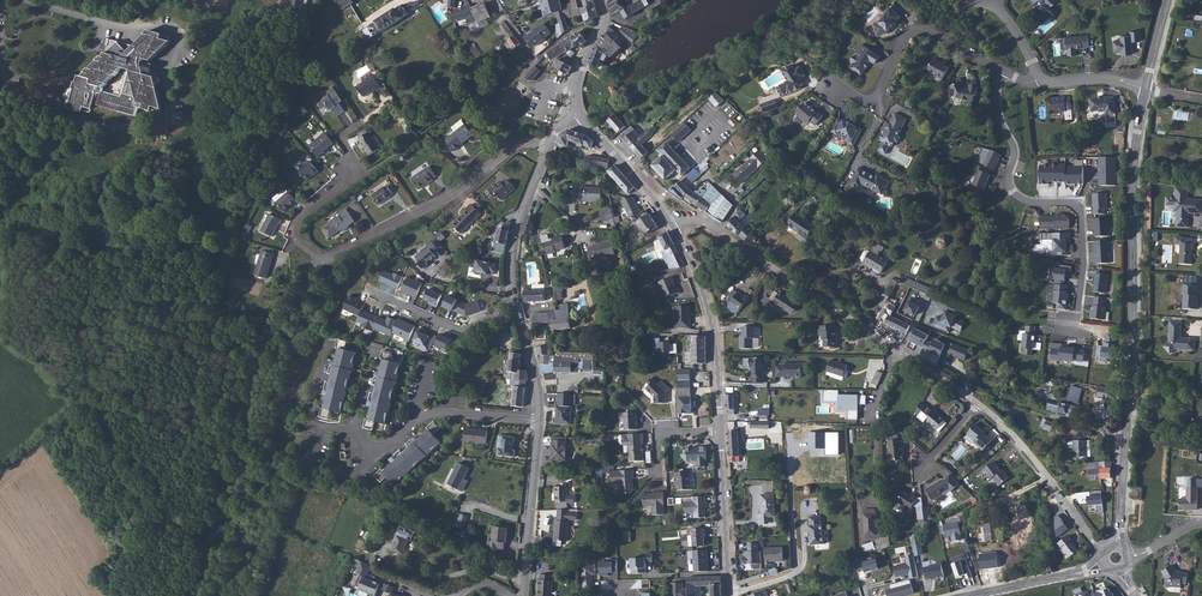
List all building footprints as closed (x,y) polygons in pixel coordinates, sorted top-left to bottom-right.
[(293,7),(302,9),(303,4),(308,5),(309,0),(294,0),(293,7)] [(344,9),(351,5),(354,3),(352,0),(339,0),(344,9)] [(541,1),(545,17),(555,14),(564,11),(562,5),(561,0),(542,0),(541,1)] [(585,0),(573,0),(572,0),(572,3),(562,5),(564,11),(565,13),(582,8),(585,7),(583,1),(585,0)] [(593,0),(585,0),(583,1),(585,7),(582,8),(584,14),(584,16),(596,11),(593,0)] [(608,6),(610,11),(611,16),(625,8),(623,4),(629,0),(618,0),(608,6)] [(622,12),(626,20),(634,15),(634,14),(650,5),(647,0),(641,0),(622,12)] [(1044,5),(1045,3),(1050,8),(1059,0),(1058,0),(1039,0),(1044,5)] [(421,6),(418,1),(404,5),(397,10),(396,9),(376,22),(376,23),(364,30),(369,39),(371,38),(382,31),(382,32),(402,19),(402,18),(421,6)] [(485,3),(472,9),(475,16),(479,24),(487,20),(491,17),(485,3)] [(455,10),(448,12),(448,14),(455,23),(475,16),(472,9),(470,5),(465,7),(465,8),(460,10),(457,11),(455,10)] [(582,8),(565,13),(566,19),(572,17),(572,18),(584,14),(582,8)] [(895,23),(901,18),(891,8),(885,14),(887,16),(879,23),(874,25),(877,37),(889,34),(888,33),(892,29),(892,30),(897,25),(895,23)] [(510,14),(512,20),(520,17),(518,11),(510,14)] [(559,38),(569,30),(566,19),(565,13),(564,11),(555,14),(557,20),(558,24),(557,25),(555,25),(559,38)] [(598,17),(596,11),(584,16),(586,23),(593,19),(598,17)] [(489,24),(487,20),(479,24),(481,28),(489,24)] [(498,33),(500,36),(510,29),(506,23),(501,27),(503,29),(498,33)] [(540,26),(533,31),(533,32),(534,33),(531,36),(530,34),(525,39),(528,44),(532,41),(536,47),(546,40),(546,39),(552,34),(545,24),(541,27),(540,26)] [(619,37),(609,26),(608,34),(596,46),(597,46),(603,52),(609,56),(611,58),(621,48),(615,41),(619,37)] [(634,41),(639,34),(634,31),(622,27),(620,32),(634,43),(634,41)] [(521,44),(510,29),(500,36),(511,52),(521,44)] [(142,38),(141,43),(138,42),(138,47),(135,46),(108,39),(107,46),(106,49),(108,49),(107,53),(105,53),(97,61),(98,62),(97,66),(94,65),(93,70),(89,69),(85,72),(86,73),(85,77),(81,76),(80,79),(81,80),(80,83),(75,82),(74,82),(72,88),(73,89),(70,102),(68,101),(66,108),(82,113),(83,107),(91,109),(96,93),(100,94),(97,106),(137,117),(139,108),(151,111),(154,109),(153,109),(153,107),(160,109),(161,104),(159,103),(160,99),(157,98),(158,94),(156,93),(157,88),(155,87),(156,83),(153,82),(154,77),(149,76),(151,69),(146,67),(143,65),(146,60),(150,61),(151,56),(154,57),(155,53),(158,53),(159,49),(162,50),(164,45),(166,46),(168,41),(164,40),(166,36),(149,31),(146,34),(145,39),(142,38)] [(1141,41),(1140,31),(1131,32),(1131,36),(1121,36),(1121,40),(1115,40),(1114,42),(1114,51),(1116,52),(1122,51),(1125,51),(1125,55),(1133,54),(1132,42),(1141,41)] [(577,46),(582,48),(586,41),(581,32),(572,37),(577,46)] [(639,34),(634,41),(639,43),(643,37),(639,34)] [(1089,47),(1088,35),(1061,38),(1062,50),(1068,49),(1069,55),(1078,55),(1077,48),(1083,48),(1083,47),(1089,47)] [(570,50),(572,49),(577,46),(572,37),(560,44),(565,53),(571,58),(576,53),(573,50),(572,52),(570,50)] [(152,62),(172,42),(168,41),(166,46),(164,45),(162,50),(159,49),(158,53),(155,53),(154,57),(151,56),(150,61),(152,62)] [(474,44),(470,47),(477,57),(481,54),(474,44)] [(554,48),(544,55),(547,59),(550,57),(552,61),(565,53),(560,44),(554,48)] [(860,52),(862,53),(852,68),(862,75),(866,68),(866,67),(868,64),(869,64),(871,61),(875,64),(880,57),(862,45),(858,50),(860,52)] [(597,46),(594,55),(590,63),(602,70),(609,56),(603,52),(597,46)] [(852,68),(862,53),(860,52),(850,67),(852,68)] [(934,58),(928,70),(944,78),(950,68),(944,65),(940,63),(941,62),(934,58)] [(554,67),(568,75),(572,67),(558,59),(554,67)] [(98,62),(97,61),(89,69),(93,70),(94,65),(97,66),(98,62)] [(793,65),(782,71),(788,81),(789,83),(785,86),(784,84),(776,89),(781,97),(788,93),(789,94),(795,91),(796,92),(802,88),(801,87),(798,83),(799,79),(801,79),(806,76),(801,67),(796,70),(793,65)] [(527,81),(532,82),(541,72),(536,67),(525,78),(527,81)] [(381,88),(372,73),(367,76),(367,78),(362,81),(364,82),(356,87),(360,93),(361,93),(364,97),(371,93),(371,92),(375,89),(377,91),(381,88)] [(108,84),(116,77),(112,75),(110,80),(107,79),(106,84),(108,84)] [(156,83),(155,87),(157,88),(156,93),(158,94),(157,98),(160,99),(159,103),(161,104),(160,109),(164,110),(157,83),(156,83)] [(963,89),(960,83),(951,87),(952,89),(951,89),(950,91),(952,95),(954,96),(955,95),(955,97),(962,98),(962,99),(974,101),(974,96),(976,96),(978,87),(971,86),(970,90),(969,90),(968,91),(966,90),(965,90),(963,89)] [(342,102),(334,88),(327,92),(329,95),(324,99),(323,98),(317,101),(323,109),(328,106),(331,111),(333,109),(337,116),(345,112),(339,103),(342,102)] [(725,101),(717,93),(709,100),(717,108),(725,101)] [(1071,99),(1071,98),(1065,98),(1065,97),(1051,99),(1052,113),(1065,111),(1066,120),(1073,120),(1072,108),(1071,99)] [(1098,99),(1090,100),(1091,112),(1099,111),(1100,112),(1106,111),(1107,124),(1116,123),(1114,98),(1109,98),(1108,97),(1103,98),(1103,99),(1098,99)] [(817,113),(805,103),(796,113),(808,124),(810,121),(815,126),(824,116),(818,111),(817,113)] [(633,120),(637,116),(633,111),(629,114),(633,120)] [(1189,113),(1177,111),(1175,118),(1188,121),(1189,113)] [(898,136),(907,120),(895,113),(886,130),(887,131),(884,135),(883,135),(880,140),(883,142),(878,150),(886,154),(890,146),(892,147),(895,142),(898,143),(901,137),(898,136)] [(608,122),(619,133),(626,127),(616,115),(608,122)] [(838,119),(834,127),(839,129),(838,131),(839,132),(851,139),(848,143),(854,146),(861,132),(857,129),(857,128),(853,125),(848,122),(848,123),(844,120),(843,122),(838,119)] [(473,135),(460,121),(452,128),(456,133),(447,141),(456,151),(465,143),(473,135)] [(679,142),(692,130),(686,124),(673,135),(679,142)] [(638,142),(637,141),(641,137),(632,126),(621,136),(631,148),(638,142)] [(365,129),(357,134),(360,138),(368,133),(365,129)] [(637,141),(638,142),(631,148),(635,152),(642,145),(646,142),(645,142),(654,134),(650,129),(641,137),(637,141)] [(567,135),(564,133),(560,137),(558,143),(568,147),(570,141),(591,149),(594,142),(588,136),(569,130),(567,135)] [(360,138),(359,139),(362,143),(360,144),(364,149),(365,148),(370,156),(380,150),(369,132),(368,133),(360,138)] [(334,143),(325,133),(309,147),(318,157),(334,143)] [(691,168),(668,143),(659,151),(664,157),(653,166),(666,180),(677,170),(682,176),(691,168)] [(646,149),(642,145),(635,152),(642,160),(653,150),(650,146),(646,149)] [(737,171),(733,175),(740,183),(744,180),(745,181),(750,176),(749,175),(752,172),(753,173),(768,159),(760,150),(750,159),(751,160),(746,164),(746,163),(741,167),(742,168),(738,171),(737,171)] [(990,150),(983,165),(994,170),(1002,155),(994,151),(990,150)] [(608,168),(610,160),(609,160),(587,156),(586,160),(584,159),(583,164),(608,168)] [(650,163),(646,158),(641,163),(645,167),(650,163)] [(319,172),(310,162),(299,171),(307,181),(314,174),(315,175),(319,172)] [(709,168),(704,162),(696,169),(702,175),(709,168)] [(1049,167),(1049,182),(1058,182),(1058,165),(1052,165),(1052,167),(1049,167)] [(1064,165),(1058,165),(1058,182),(1066,182),(1066,167),(1064,167),(1064,165)] [(429,166),(411,179),(419,190),(433,180),(433,179),(436,177),(436,176),(431,168),(429,166)] [(629,194),(635,188),(616,166),(615,169),(612,169),(609,172),(629,194)] [(1049,166),(1040,166),(1040,184),(1047,184),(1047,182),(1049,182),(1049,167),(1049,166)] [(1072,167),(1066,167),(1066,182),(1066,184),(1075,184),(1075,169),(1072,169),(1072,167)] [(1077,169),(1075,169),(1075,184),(1084,184),(1084,167),(1077,167),(1077,169)] [(859,168),(850,184),(852,185),(858,188),(860,189),(862,184),(882,195),(889,182),(882,179),(877,176),(876,177),(859,168)] [(702,175),(696,169),(688,177),(693,183),(702,175)] [(991,175),(979,170),(972,185),(984,190),(991,175)] [(917,187),(920,180),(913,177),(901,202),(908,205),(911,199),(917,187)] [(515,189),(507,180),(502,184),(501,183),(497,186),(495,184),(488,190),(495,197),(497,196),(502,201),(515,189)] [(683,181),(670,193),(682,200),(684,197),(687,199),(691,193),(693,191),(691,190),(683,181)] [(722,195),(711,184),(708,190),(713,194),(708,201),(712,204),(722,195)] [(858,188),(852,185),(849,191),(854,194),(858,188)] [(383,187),(372,195),(379,205),(390,197),(390,196),(393,194),(387,186),(384,188),(383,187)] [(1176,186),(1175,199),(1173,199),(1172,204),(1176,204),(1175,212),(1178,212),(1177,220),(1178,220),(1178,226),(1188,227),(1189,220),(1188,220),(1189,213),(1188,212),(1190,211),(1191,213),(1201,214),(1201,200),(1188,199),(1189,188),(1176,186)] [(919,188),(917,187),(911,199),(913,200),(919,188)] [(577,192),(577,199),(581,199),(581,200),(601,201),(602,188),(582,188),(581,192),(577,192)] [(687,199),(697,206),(707,191),(705,190),(704,191),(701,189),(698,192),(697,190),(695,193),(693,191),(691,193),(687,199)] [(713,194),(708,190),(707,191),(697,206),(722,223),(733,205),(722,195),(712,204),(708,201),(713,194)] [(285,197),(281,193),(273,200),(284,213),(296,202),(288,194),(285,197)] [(1106,194),(1093,194),(1094,214),(1105,214),(1104,209),(1107,209),(1106,194)] [(622,202),(630,218),(641,213),(634,199),(630,199),(624,197),(622,202)] [(604,222),(615,219),(612,209),(611,209),(609,201),(605,202),(607,210),(601,211),(604,222)] [(480,203),(475,208),(480,213),(485,208),(480,203)] [(480,213),(475,208),(471,204),(466,209),(467,210),(453,225),(462,234),(481,214),(480,213)] [(340,219),(348,214),(345,210),(337,215),(339,217),(340,219)] [(737,216),(727,225),(727,226),(738,237),(739,236),(745,230),(738,222),(746,215),(742,211),(737,216)] [(808,237),(815,226),(795,213),(787,225),(794,230),(795,229),(808,237)] [(354,223),(348,214),(340,219),(339,217),(329,223),(329,225),(322,230),(328,239),(336,234),(335,234),(340,231),(341,233),(347,230),(346,228),(354,223)] [(1041,216),(1041,229),(1070,229),(1070,219),(1065,214),(1056,214),(1056,219),(1052,219),(1052,216),(1041,216)] [(283,221),(270,215),(261,232),(273,237),(279,224),(281,225),(283,221)] [(658,228),(650,215),(637,223),(645,235),(658,228)] [(532,218),(528,217),(524,225),(522,234),(532,237),(537,237),(532,218)] [(1095,219),(1096,237),(1109,237),(1109,219),(1095,219)] [(503,229),(499,229),(494,251),(505,254),(511,226),(512,224),(507,222),(504,226),(504,227),(503,229)] [(252,227),(248,224),(244,232),(248,234),(252,227)] [(745,230),(739,236),(745,242),(754,234),(748,227),(745,230)] [(436,237),(440,242),(446,238),(441,232),(436,237)] [(678,270),(685,267),(679,255),(668,233),(658,238),(665,251),(661,253),(665,260),(672,257),(675,264),(671,265),(673,271),(678,270)] [(1071,242),(1071,233),(1047,233),(1047,240),(1054,240),(1054,255),(1068,255),(1068,247),(1067,247),(1067,242),(1071,242)] [(553,241),(543,243),(546,255),(556,252),(556,251),(565,248),(562,237),(552,239),(553,241)] [(436,239),(433,241),(440,250),(443,248),(436,239)] [(440,250),(433,241),(428,245),(429,247),(422,252),(422,254),(417,258),(419,261),(419,264),(423,269),(428,265),(428,262),(431,260),(432,261),(437,257),(435,254),(440,250)] [(1108,241),(1096,241),(1096,246),(1097,248),(1097,255),(1096,255),(1097,264),(1110,263),(1108,241)] [(612,242),(588,247),(591,260),(615,254),(612,242)] [(881,273),(890,259),(885,256),(883,259),(877,255),(880,250),(882,251),(884,248),(882,246),(882,247),(876,243),(870,252),(868,251),(865,251),(861,258),(862,261),(864,262),(864,263),(881,273)] [(1192,249),(1194,249),(1194,244),(1185,243),(1181,243),(1180,244),(1179,264),(1191,264),(1192,256),(1191,256),(1191,254),(1192,253),(1192,249)] [(276,256),(265,252),(258,275),(270,279),(276,256)] [(489,273),(496,274),(497,264),(479,261),(476,272),(489,275),(489,273)] [(1056,268),(1055,280),(1067,282),(1068,270),(1056,268)] [(380,282),(398,289),(403,277),(394,273),(394,275),(385,271),(380,282)] [(1108,275),(1096,273),(1093,292),(1106,293),(1108,275)] [(416,299),(423,284),(408,277),(401,292),(416,299)] [(672,278),(659,283),(664,297),(670,295),(671,297),(679,293),(677,288),(674,289),(673,287),(675,286),(672,278)] [(910,287),(912,281),(904,278),(902,283),(910,287)] [(928,295),(930,289),(912,281),(910,287),(928,295)] [(1057,309),(1066,310),(1068,294),(1067,294),(1068,286),(1050,284),(1049,293),(1055,294),(1054,303),(1058,304),(1057,309)] [(1182,309),(1197,310),(1198,298),(1197,298),(1197,295),(1197,286),(1183,285),(1182,294),(1183,295),(1185,295),(1185,301),(1183,303),(1182,309)] [(562,286),(561,286),(561,290),(554,291),(555,300),(564,299),(562,286)] [(443,295),(430,289),(424,300),(429,302),(428,303),(437,307),(443,295)] [(729,306),(738,313),(750,298),(746,295),(744,297),(739,293),(735,290),(725,303),(729,306)] [(524,291),(525,302),(545,301),(545,291),(524,291)] [(770,298),(766,304),(771,307),(774,302),(792,314),(798,312),(797,305),(780,293),(780,294),(775,291),(770,298)] [(885,305),(890,297),(884,294),(878,305),(884,308),(885,305)] [(458,300),(449,295),(443,308),(453,312),(458,300)] [(343,309),(360,316),(363,309),(365,304),(356,300),(357,299),(349,296),(343,309)] [(905,311),(915,315),(919,306),(917,305),(919,300),(911,296),(905,311)] [(897,301),(890,297),(885,305),(893,309),(897,301)] [(1106,298),(1095,297),(1094,306),(1093,306),(1092,310),(1092,314),(1090,314),(1090,318),(1104,320),(1106,307),(1105,307),(1106,298)] [(457,313),(466,317),(487,309),(483,299),(468,304),(462,302),(457,313)] [(955,318),(958,312),(953,310),(955,307),(947,303),(944,311),(946,312),(943,319),(937,316),(934,324),(939,326),(938,328),(949,332),(951,327),(960,331),(964,322),(955,318)] [(558,320),(551,321),(552,331),(572,328),(571,323),(569,304),(560,305),(561,310),(556,311),(556,312),(558,320)] [(691,316),(690,306),(677,306),(677,322),(675,322),(675,328),(677,328),(691,329),(691,319),(689,317),(689,316),(691,316)] [(374,329),(379,317),(363,309),(360,316),(357,322),(361,324),(361,326),(372,332),(374,329)] [(895,318),(897,314),(887,309),(881,322),(886,324),(889,326),(892,327),(895,318)] [(556,312),(535,314),(533,317),(533,324),(550,323),(550,321),(551,321),(558,320),(556,312)] [(374,329),(390,336),(392,333),(397,321),(388,317),(387,321),(379,317),(374,329)] [(416,326),(399,318),(397,321),(392,333),(409,341),(416,326)] [(911,325),(895,318),(892,327),(906,334),(911,325)] [(1181,333),(1182,322),(1170,321),(1169,337),(1171,340),(1169,342),(1164,347),(1170,354),(1175,349),(1194,350),(1195,339),(1181,338),(1179,335),(1181,333)] [(819,331),(819,336),(822,336),(822,340),(824,340),(824,347),(830,347),(831,349),(836,349),(837,347),(837,340),(836,340),(836,338),(836,331),(835,331),(835,326),(821,326),(821,331),(819,331)] [(1035,326),(1027,326),(1026,331),(1028,331),(1028,334),(1034,335),(1035,326)] [(740,338),(740,349),(753,349),(753,339),(756,339),(756,327),(743,327),(742,338),(740,338)] [(929,335),(916,329),(910,341),(923,348),(927,340),(929,335)] [(428,352),(434,337),(417,330),(413,340),(421,344),(419,348),(428,352)] [(1042,343),(1033,342),(1034,340),(1032,340),(1033,336),(1034,337),(1034,335),(1028,334),(1028,331),(1026,331),(1020,331),(1020,335),(1024,336),(1023,341),(1023,348),(1025,348),(1024,354),(1032,355),(1033,349),(1041,350),(1042,343)] [(436,345),(447,350),(452,339),(441,334),(436,345)] [(706,337),(692,335),(692,349),(688,349),(688,352),(686,352),(686,356),(693,356),(693,353),(706,353),(706,337)] [(1105,335),(1104,346),(1097,346),(1097,358),(1116,359),(1117,347),(1114,347),(1115,336),(1105,335)] [(671,354),(678,353),(677,344),(671,344),(671,343),(665,343),(665,344),(661,344),(661,343),(661,338),(654,338),(654,352),(661,352),(661,353),(671,352),(671,354)] [(932,343),(927,340),(923,348),(940,356),(946,344),(935,338),(932,343)] [(347,341),(338,339),(336,348),(339,349),(336,361),(333,361),(332,365),(330,367),(328,373),(333,374),(333,375),(331,383),(326,382),(324,388),(326,390),(324,395),(328,396),(325,408),(321,408),(319,417),(328,419),(330,411),(342,414),(357,353),(345,350),(347,341)] [(965,360),(969,351),(954,344),(953,345),(949,343),(946,351),(950,353),(950,354),(965,360)] [(1063,344),(1050,343),(1049,350),(1053,350),(1051,359),(1061,360),(1061,359),(1083,361),(1084,350),(1075,349),(1075,347),(1066,346),(1066,348),(1062,347),(1063,344)] [(541,364),(550,364),(551,355),(551,345),(536,348),(538,355),(541,355),(541,364)] [(392,352),(383,350),(380,359),(384,360),(381,373),(377,372),(376,377),(374,378),(373,384),(378,386),(376,394),(376,395),(371,393),(369,399),(370,402),(369,407),(372,407),(369,420),(366,419),(363,428),(373,430),(375,422),(387,425),(402,364),(390,361),(392,352)] [(1194,357),(1194,362),(1201,363),(1201,350),(1198,350),(1198,357),(1194,357)] [(579,358),(579,373),(581,372),(583,368),(584,359),(585,359),(585,360),(594,361),(594,353),(556,352),(556,355),(556,357),(563,357),(563,358),(579,358)] [(526,380),(529,380),(528,371),(520,370),(522,354),(511,353),(508,375),(505,374),(505,378),(508,379),(516,379),(526,380)] [(686,364),(706,364),(706,353),(693,353),(693,356),(686,356),(686,364)] [(555,363),(555,373),(579,373),(579,358),(563,358),(563,357),(556,357),(555,363)] [(763,358),(750,358),(750,368),(753,368),(752,377),(754,377),(754,383),(763,383),(763,358)] [(827,372),(844,377),(846,370),(848,366),(831,360),(827,372)] [(542,374),(555,373),(555,363),(550,364),(541,364),(542,374)] [(777,366),(776,377),(791,377),(791,376),(795,376),(795,377),(802,377),(802,364),(786,363),(786,366),(777,366)] [(678,378),(678,388),(691,388),(690,370),(681,370),(678,370),(678,371),(678,378)] [(872,383),(880,387),(886,374),(877,371),(872,383)] [(655,404),(666,403),(666,398),(663,395),(666,392),(669,389),(661,381),(659,384),(656,382),(656,383),(651,378),(647,382),(650,385),(647,389),(655,397),(655,404)] [(526,380),(516,379),(512,406),(523,407),(526,380)] [(1048,403),(1047,410),(1054,412),(1058,415),(1067,417),(1076,420),(1079,406),(1077,406),(1082,389),(1072,386),(1067,404),(1060,403),(1060,404),(1059,406),(1048,403)] [(691,388),(678,388),(678,397),(691,397),(691,388)] [(858,420),(859,405),(866,405),(866,396),(839,395),(839,390),(821,390),(820,403),(836,404),(835,412),(848,412),(848,419),(858,420)] [(559,406),(572,406),(572,394),(560,393),(559,406)] [(734,395),(726,395),(727,414),(735,414),(734,395)] [(678,397),(679,412),(683,412),(683,413),(692,413),(692,397),(691,397),(678,397)] [(557,424),(572,425),(572,412),(572,406),(571,407),(559,406),(558,406),(557,423),(557,424)] [(927,406),(919,416),(937,430),(945,421),(940,417),(941,417),(938,414),(934,410),(933,411),(927,406)] [(624,413),(625,430),(637,430),(637,412),(624,413)] [(1040,428),(1049,432),(1052,430),(1055,424),(1044,419),(1040,428)] [(393,483),(395,485),(442,443),(439,441),(437,439),(434,435),(440,429),(434,422),(427,428),(429,431),(424,435),(420,439),(419,438),(417,436),(414,440),(411,440),(406,444),(410,448),(409,449),(404,454),(403,454),(399,450),(395,455),(394,457),(391,460),(393,462),(393,463),(389,467),(384,471),(381,469),(374,475),(381,482),(387,477),(391,481),(393,483)] [(976,424),(967,434),(976,441),(974,443),(983,451),(992,440),(983,433),(984,431),(976,424)] [(728,427),(730,462),(740,462),(738,427),(734,427),(732,427),(728,427)] [(466,430),(465,441),(487,444),(488,431),(481,430),(481,431),(466,430)] [(839,433),(818,433),(818,449),(826,449),(826,455),(840,455),(839,433)] [(629,462),(644,461),(643,452),(643,451),(642,449),(643,448),(643,444),(643,438),(644,438),(644,434),(622,435),(623,446),(628,445),(629,462)] [(498,455),(515,457),(516,450),(513,450),(515,438),(499,436),(498,448),(499,448),(498,455)] [(891,436),(888,436),(888,447),(889,447),(890,460),(896,459),(897,461),(903,460),(903,455),(903,452),(904,452),(903,446),(902,446),(902,440),(899,440),(891,440),(891,436)] [(553,453),(552,462),(566,462),(566,459),(565,455),(565,451),(566,448),(567,438),(552,437),(551,447),(553,447),(553,450),(554,450),(554,453),(553,453)] [(604,440),(596,439),(596,452),(603,453),(604,440)] [(1074,457),(1087,457),(1087,440),(1067,441),(1067,449),(1074,449),(1074,457)] [(695,449),(687,449),(688,461),(697,461),(697,466),(698,466),(699,471),(707,471),(706,466),(707,466),(706,447),(695,448),(695,449)] [(1109,461),(1100,462),(1101,479),(1112,478),(1112,461),(1109,461)] [(994,462),(983,470),(991,480),(992,478),(999,486),(1009,478),(1004,471),(1001,471),(994,462)] [(1101,479),(1100,462),(1088,463),(1088,470),(1089,470),(1091,480),(1101,479)] [(448,484),(459,490),(464,479),(470,468),(459,463),(448,484)] [(630,493),(634,489),(634,483),(632,482),(632,479),(634,479),(634,470),(612,471),(613,484),(621,484),(621,494),(630,493)] [(678,490),(691,489),(691,488),(690,476),(689,476),(689,472),(676,472),(676,477),(675,477),(675,483),(677,483),(678,483),(678,486),(678,490)] [(960,483),(950,475),(946,479),(947,480),(945,482),(942,480),(926,489),(933,501),(943,494),(941,491),(942,490),(946,487),(950,490),(952,492),(960,483)] [(459,490),(462,491),(468,480),(464,479),(459,490)] [(1196,488),(1196,479),(1188,479),(1188,488),(1187,488),(1187,499),(1179,499),(1179,510),(1186,510),(1186,508),(1192,508),(1192,510),(1197,510),(1198,488),(1196,488)] [(773,481),(766,481),(766,484),(764,485),(764,492),(774,492),(773,481)] [(556,487),(556,502),(557,502),(557,507),(568,507),(568,503),(575,503),(575,496),(568,496),(568,487),(556,487)] [(1104,510),(1102,491),(1096,491),(1096,492),(1090,493),(1090,492),(1088,492),(1089,501),(1090,511),(1104,510)] [(652,493),(643,494),(644,507),(652,506),(653,515),(665,514),(663,492),(656,492),(656,493),(656,494),(653,494),(652,493)] [(904,509),(909,512),(917,498),(912,495),(912,496),(905,492),(902,497),(901,497),(898,502),(906,506),(904,509)] [(758,513),(759,525),(765,524),(767,523),(769,522),(768,517),(775,516),(774,494),(761,495),(762,508),(763,508),(763,513),(762,513),(758,513)] [(706,496),(693,497),(693,501),(684,502),(685,514),(695,514),(695,518),(706,517),(706,511),(704,511),(704,509),(706,509),(707,509),(707,502),(706,502),(706,496)] [(916,508),(918,520),(925,519),(924,514),(923,508),(923,507),(916,508)] [(569,513),(569,509),(559,510),(558,521),(556,520),(555,532),(556,533),(556,534),(555,534),(554,540),(555,540),(554,545),(561,546),(562,541),(567,541),(569,522),(568,521),(568,519),(577,520),(577,514),(569,513)] [(874,509),(864,510),(865,535),(876,535),(874,509)] [(453,526),(457,527),(461,514),(457,513),(453,526)] [(457,527),(463,529),(468,516),(461,514),(457,527)] [(1063,535),(1070,529),(1059,514),(1052,520),(1063,535)] [(810,538),(811,545),(824,544),(823,536),(824,536),(824,531),(823,531),(822,525),(821,516),(809,517),(810,526),(809,526),(810,533),(809,533),(809,536),(811,535),(811,537),(810,537),(810,538)] [(942,526),(940,527),(941,534),(946,533),(946,537),(951,536),(952,542),(959,541),(958,536),(961,535),(960,529),(961,529),(960,522),(961,522),(961,516),(947,523),(947,525),(942,526)] [(985,524),(987,541),(1000,540),(998,522),(985,524)] [(397,535),(391,550),(403,554),(409,539),(408,539),(409,536),(413,538),(415,532),(408,527),(407,529),(401,526),(397,535)] [(488,541),(487,549),(493,551),(504,552),(505,543),(506,543),(508,528),(495,527),(493,541),(488,541)] [(689,546),(704,546),(704,538),(706,538),(705,529),(693,529),(693,536),(688,536),(689,546)] [(919,532),(911,537),(912,545),(921,543),(919,532)] [(876,545),(878,551),(891,546),(889,535),(880,539),(876,541),(877,545),(876,545)] [(1071,540),(1068,536),(1058,543),(1061,548),(1062,547),(1070,557),(1078,551),(1075,547),(1074,547),(1073,545),(1074,545),(1071,541),(1071,540)] [(863,546),(867,556),(874,553),(873,550),(876,549),(874,542),(863,546)] [(758,543),(748,544),(749,552),(746,552),(746,557),(745,557),(744,558),(744,563),(745,565),(751,564),(754,567),(754,570),(762,569),(760,551),(758,551),(758,543)] [(921,543),(912,545),(915,557),(924,555),(921,543)] [(765,548),(766,565),(771,565),(771,562),(774,562),(774,561),(776,561),(776,562),(784,561),(783,547),(765,548)] [(707,550),(688,551),(689,559),(694,559),(694,572),(708,571),(707,560),(708,560),(707,550)] [(996,552),(978,554),(980,569),(998,567),(996,552)] [(652,553),(645,554),(645,558),(631,559),(631,569),(633,569),(633,574),(646,573),(646,562),(653,562),(652,553)] [(894,566),(896,577),(909,574),(910,579),(918,577),(914,554),(907,555),(909,563),(907,564),(894,566)] [(973,578),(968,565),(963,567),(961,561),(966,560),(964,554),(952,558),(954,564),(952,564),(956,576),(962,574),(962,576),(965,575),(967,580),(973,578)] [(354,565),(360,568),(362,562),(355,559),(350,571),(352,572),(354,568),(353,568),(354,565)] [(876,559),(863,562),(865,573),(879,569),(876,559)] [(600,577),(609,576),(608,572),(613,572),(612,561),(599,562),(600,577)] [(380,585),(372,582),(373,580),(367,578),(372,566),(362,562),(360,568),(356,574),(360,576),(356,585),(361,587),(360,590),(369,593),(368,595),(375,595),(380,585)] [(924,568),(926,580),(932,579),(935,578),(935,579),(944,577),(942,565),(942,563),(932,565),(932,566),(924,568)] [(596,575),(595,565),(582,567),(584,588),(593,588),(592,576),(596,575)] [(1172,565),(1162,571),(1166,578),(1165,587),(1170,587),(1181,588),(1181,584),(1187,584),(1187,573),(1182,573),(1176,572),(1176,571),(1172,565)] [(768,572),(770,576),(779,573),(777,569),(775,568),(769,570),(768,572)] [(539,595),(552,595),(553,581),(552,581),(552,575),(541,574),(541,580),(539,580),(539,588),(540,588),(539,595)] [(688,578),(688,588),(688,595),(702,595),(702,586),(711,586),(712,595),(722,595),(721,576),(688,578)] [(910,579),(889,585),(890,589),(886,591),(888,595),(905,595),(914,594),(910,579)] [(688,588),(683,588),(683,583),(671,583),(672,595),(688,595),(688,588)] [(382,590),(391,593),(390,595),(400,595),(393,593),(395,588),(385,584),(382,590)]
